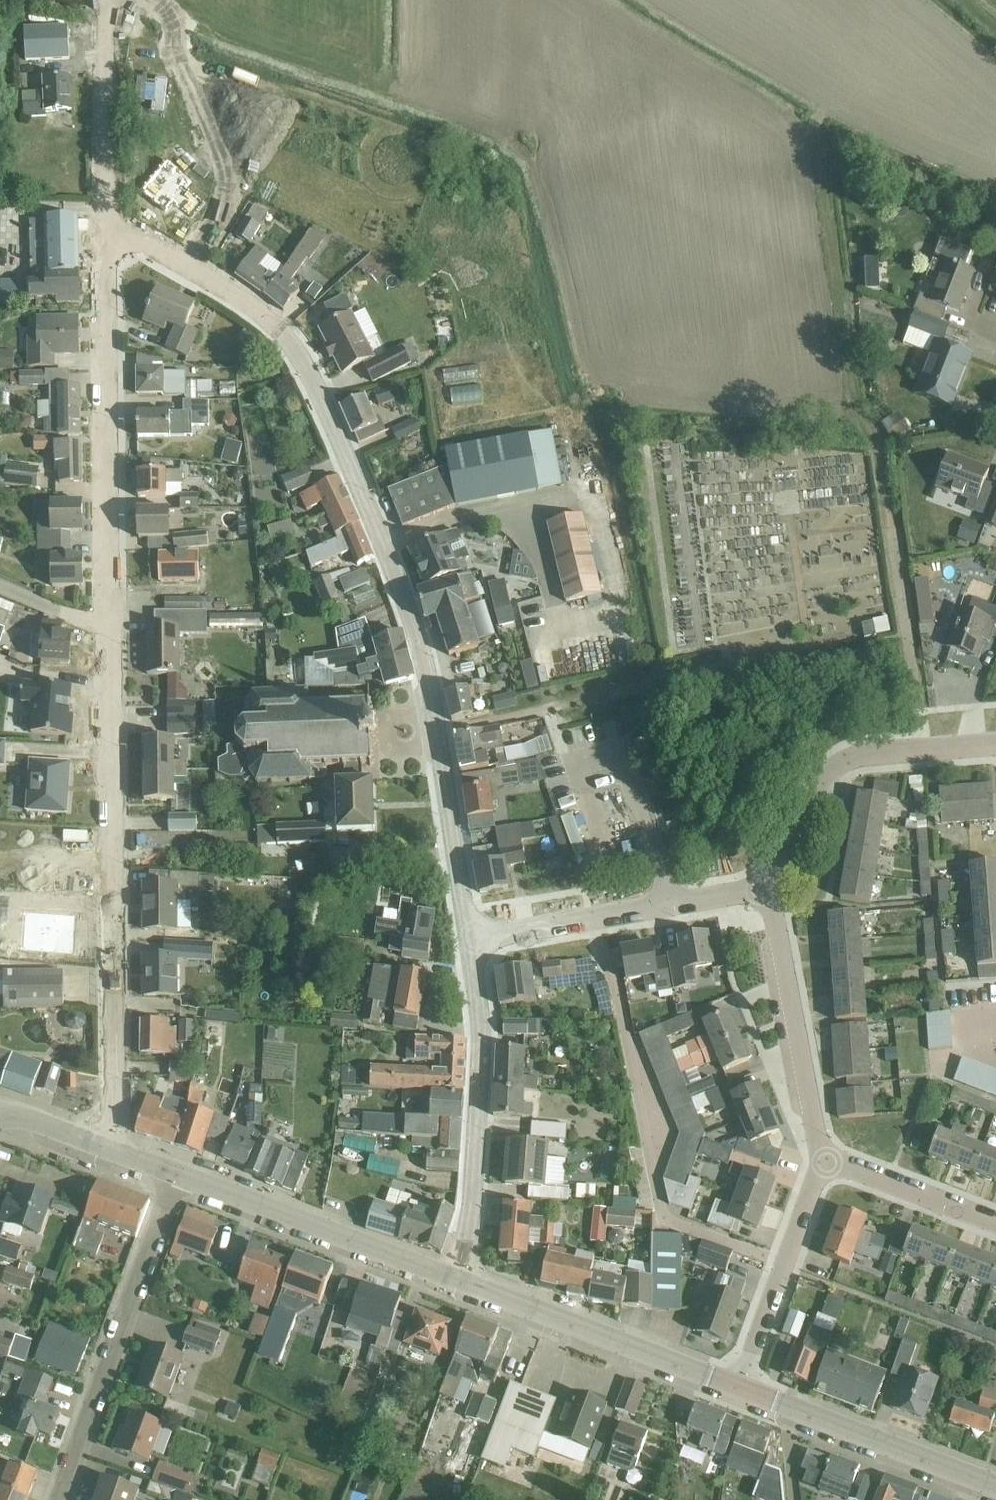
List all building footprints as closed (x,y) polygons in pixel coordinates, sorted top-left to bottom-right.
[(70,60),(69,28),(25,30),(26,62),(70,60)] [(34,105),(24,106),(24,118),(47,117),(46,112),(72,111),(71,78),(44,79),(44,93),(38,93),(39,105),(34,105)] [(138,78),(136,102),(145,102),(147,79),(138,78)] [(155,79),(153,111),(164,112),(167,80),(155,79)] [(167,162),(142,193),(166,213),(174,204),(192,219),(205,204),(187,188),(192,182),(167,162)] [(247,219),(237,236),(251,244),(260,227),(269,213),(265,210),(256,205),(255,206),(247,219)] [(45,277),(23,277),(24,300),(57,299),(58,305),(77,305),(77,299),(78,275),(78,219),(44,220),(45,231),(45,269),(45,274),(45,277)] [(290,265),(276,281),(264,296),(284,312),(299,293),(289,285),(308,258),(311,260),(323,243),(309,233),(288,263),(290,265)] [(916,312),(940,322),(946,308),(958,312),(972,275),(964,272),(971,252),(942,241),(929,274),(932,280),(939,283),(932,300),(919,295),(912,311),(916,312)] [(257,248),(237,276),(251,286),(264,296),(276,281),(260,269),(269,256),(257,248)] [(883,289),(883,278),(872,278),(872,289),(883,289)] [(315,300),(322,290),(314,284),(307,294),(315,300)] [(186,329),(195,305),(157,289),(144,322),(164,330),(167,324),(176,328),(167,350),(187,358),(197,334),(186,329)] [(351,314),(320,330),(343,375),(364,364),(374,382),(410,363),(403,348),(376,362),(365,342),(377,336),(365,312),(353,318),(351,314)] [(940,322),(916,312),(909,329),(936,339),(915,393),(951,407),(971,357),(941,345),(948,327),(940,323),(940,322)] [(37,333),(27,333),(28,354),(28,368),(52,368),(52,355),(78,355),(77,318),(37,319),(37,333)] [(246,331),(240,339),(256,351),(262,342),(246,331)] [(0,352),(0,369),(13,370),(14,353),(0,352)] [(275,362),(266,366),(272,379),(281,374),(275,362)] [(479,365),(443,370),(444,384),(481,379),(479,365)] [(137,369),(137,395),(162,395),(162,398),(186,398),(186,373),(163,373),(163,369),(137,369)] [(19,374),(10,374),(10,384),(19,384),(19,376),(19,374)] [(19,384),(19,387),(44,387),(44,374),(19,374),(19,376),(19,384)] [(226,382),(225,394),(240,395),(241,383),(226,382)] [(213,383),(197,383),(197,397),(213,397),(213,383)] [(449,388),(452,405),(483,401),(481,384),(449,388)] [(44,420),(44,434),(59,437),(79,436),(78,387),(48,388),(49,420),(44,420)] [(379,406),(395,401),(391,388),(375,393),(379,406)] [(365,396),(340,406),(353,435),(355,434),(359,444),(386,433),(379,417),(375,419),(365,396)] [(138,438),(170,438),(170,437),(192,437),(192,427),(209,427),(209,402),(183,402),(183,414),(138,414),(138,438)] [(897,413),(885,420),(898,441),(910,433),(897,413)] [(391,428),(397,441),(421,430),(415,417),(391,428)] [(554,431),(528,436),(446,451),(449,467),(388,491),(402,528),(457,506),(538,491),(564,485),(554,431)] [(221,461),(236,465),(241,445),(227,441),(221,461)] [(81,483),(80,443),(54,444),(55,473),(59,473),(59,484),(81,483)] [(989,471),(947,455),(935,487),(969,500),(965,510),(985,517),(995,487),(984,483),(989,471)] [(38,469),(9,465),(10,458),(0,456),(0,484),(35,488),(38,469)] [(308,466),(283,477),(287,494),(315,482),(308,466)] [(183,472),(138,473),(138,499),(166,498),(166,486),(183,485),(183,472)] [(236,472),(234,475),(234,479),(237,481),(240,481),(243,478),(243,474),(240,472),(236,472)] [(339,479),(300,497),(306,512),(322,505),(327,517),(317,522),(321,531),(332,526),(338,540),(345,537),(343,532),(359,525),(360,524),(351,506),(339,479)] [(180,494),(180,509),(199,509),(199,493),(180,494)] [(986,525),(995,529),(995,498),(986,525)] [(38,545),(75,545),(75,532),(82,532),(82,503),(52,503),(52,525),(38,525),(38,545)] [(169,539),(169,510),(139,510),(139,539),(169,539)] [(602,594),(597,575),(582,517),(547,525),(562,584),(567,602),(602,594)] [(296,534),(292,521),(267,529),(271,542),(296,534)] [(961,541),(974,546),(981,528),(968,523),(961,541)] [(338,540),(308,553),(313,568),(352,551),(359,566),(374,559),(359,525),(343,532),(345,537),(338,540)] [(207,531),(172,535),(173,550),(208,547),(207,535),(207,531)] [(446,535),(409,550),(425,588),(467,570),(463,561),(470,558),(459,532),(446,535)] [(216,534),(207,535),(208,547),(217,546),(216,534)] [(303,544),(294,547),(297,555),(306,552),(303,544)] [(75,556),(75,545),(38,545),(38,567),(53,566),(53,588),(83,587),(82,556),(75,556)] [(197,552),(159,553),(160,582),(197,581),(197,552)] [(279,565),(269,570),(273,579),(284,574),(279,565)] [(352,577),(340,582),(345,594),(370,584),(365,571),(352,577)] [(484,602),(477,604),(476,601),(478,600),(470,575),(418,592),(426,621),(430,620),(433,631),(442,628),(449,656),(479,647),(477,640),(494,635),(484,602)] [(331,584),(329,580),(313,586),(323,609),(334,605),(337,603),(338,603),(331,584)] [(488,585),(493,611),(509,607),(503,581),(488,585)] [(530,618),(556,604),(550,593),(524,606),(530,618)] [(214,597),(165,597),(165,611),(226,611),(226,602),(215,602),(214,597)] [(930,599),(918,601),(921,624),(933,622),(930,599)] [(947,648),(977,659),(986,634),(991,636),(995,624),(995,609),(973,601),(969,614),(960,611),(947,648)] [(180,675),(180,636),(207,635),(207,612),(155,612),(155,627),(147,627),(148,675),(180,675)] [(264,615),(211,616),(211,629),(248,628),(248,632),(263,632),(263,628),(264,628),(264,615)] [(874,622),(862,624),(865,639),(877,637),(876,636),(889,633),(887,620),(887,619),(874,622)] [(44,629),(41,662),(69,665),(71,637),(61,636),(62,625),(44,623),(44,629)] [(275,631),(265,632),(266,642),(276,642),(275,631)] [(315,660),(305,660),(306,687),(335,686),(369,686),(388,686),(414,679),(405,647),(402,634),(400,634),(390,637),(356,651),(314,657),(315,660)] [(14,657),(28,663),(34,651),(20,645),(14,657)] [(532,661),(521,664),(528,690),(539,687),(532,661)] [(500,666),(498,669),(499,673),(502,675),(506,674),(508,671),(507,667),(504,665),(500,666)] [(23,682),(21,702),(34,703),(31,732),(72,735),(74,714),(70,714),(72,686),(23,682)] [(486,698),(480,699),(477,686),(446,693),(452,721),(490,712),(486,698)] [(345,782),(363,782),(363,778),(366,774),(367,768),(363,767),(363,764),(370,764),(370,766),(372,766),(372,764),(375,763),(375,761),(372,761),(371,747),(374,746),(374,744),(376,744),(376,742),(379,742),(379,739),(376,739),(376,729),(378,729),(378,727),(376,727),(376,724),(373,724),(373,721),(370,721),(370,707),(372,707),(372,705),(370,705),(370,702),(367,702),(368,705),(361,705),(361,702),(358,703),(358,705),(343,706),(343,703),(340,703),(340,706),(325,706),(325,704),(322,704),(322,706),(321,706),(321,701),(315,701),(307,691),(305,693),(288,694),(288,692),(285,692),(285,694),(270,694),(270,693),(267,693),(267,695),(255,695),(254,693),(252,695),(253,697),(252,700),(235,701),(235,732),(234,734),(237,735),(238,744),(235,745),(235,747),(229,749),(229,758),(220,762),(220,774),(230,778),(242,777),(245,783),(254,778),(257,781),(255,783),(257,785),(259,782),(271,781),(271,784),(273,783),(273,781),(289,781),(289,783),(292,783),(292,781),(307,780),(309,782),(311,780),(326,779),(326,765),(344,765),(345,782)] [(516,707),(514,699),(513,696),(503,698),(506,709),(511,708),(516,707)] [(167,735),(196,735),(195,702),(168,703),(167,735)] [(499,728),(455,737),(462,773),(489,767),(487,757),(496,755),(499,766),(528,760),(524,746),(504,750),(499,728)] [(652,736),(639,740),(640,744),(641,747),(642,750),(655,746),(652,736)] [(173,740),(144,740),(144,770),(174,770),(187,770),(187,763),(174,763),(173,740)] [(67,814),(70,764),(30,761),(27,811),(67,814)] [(538,761),(516,764),(516,769),(519,786),(545,782),(538,761)] [(519,786),(516,769),(463,777),(465,790),(464,791),(468,818),(494,814),(492,803),(498,802),(496,789),(519,786)] [(174,770),(144,770),(144,800),(174,800),(174,779),(187,779),(187,770),(174,770)] [(926,800),(928,776),(909,775),(907,798),(926,800)] [(896,795),(897,782),(880,780),(878,793),(896,795)] [(372,781),(363,782),(345,782),(336,782),(336,785),(327,785),(323,789),(323,799),(328,802),(328,810),(324,810),(324,824),(277,825),(278,844),(325,842),(325,833),(374,831),(372,781)] [(969,823),(995,821),(995,796),(992,796),(992,786),(966,788),(969,823)] [(969,823),(966,788),(940,790),(941,801),(934,801),(936,826),(969,823)] [(21,818),(22,791),(0,790),(0,817),(21,818)] [(859,794),(855,820),(884,825),(889,799),(859,794)] [(923,803),(914,804),(916,818),(926,817),(925,803),(923,803)] [(196,831),(196,816),(168,816),(168,832),(196,831)] [(558,818),(550,821),(557,841),(564,838),(558,818)] [(884,825),(855,820),(850,846),(880,851),(884,825)] [(673,823),(667,825),(669,833),(678,830),(675,822),(673,823)] [(476,866),(475,866),(480,894),(481,894),(508,890),(505,867),(524,864),(518,825),(496,828),(499,846),(488,847),(490,864),(476,866)] [(927,831),(917,832),(918,845),(928,845),(927,831)] [(880,851),(850,846),(846,872),(875,877),(880,851)] [(571,856),(563,859),(570,879),(578,877),(571,856)] [(918,858),(919,871),(929,871),(929,858),(918,858)] [(563,859),(553,861),(554,871),(565,869),(563,859)] [(995,890),(995,864),(970,866),(972,891),(995,890)] [(875,877),(846,872),(841,899),(870,904),(875,877)] [(214,893),(214,879),(200,879),(200,875),(169,875),(169,885),(143,885),(143,931),(177,931),(178,904),(186,904),(187,893),(214,893)] [(939,894),(951,893),(950,881),(939,882),(939,894)] [(921,898),(923,898),(931,898),(930,883),(920,884),(921,898)] [(972,891),(974,916),(995,914),(995,890),(972,891)] [(951,893),(939,894),(940,906),(951,905),(951,893)] [(436,916),(411,912),(409,926),(378,921),(376,935),(392,938),(389,952),(403,954),(402,959),(428,964),(436,916)] [(71,954),(74,918),(26,914),(23,950),(71,954)] [(859,914),(829,916),(831,943),(861,940),(859,914)] [(974,916),(976,941),(995,939),(995,914),(974,916)] [(933,921),(923,921),(924,936),(934,935),(933,921)] [(943,943),(954,942),(954,931),(942,931),(943,943)] [(713,966),(707,934),(680,939),(683,959),(671,961),(676,989),(697,985),(694,969),(713,966)] [(976,941),(979,980),(995,979),(995,939),(976,941)] [(861,940),(831,943),(831,946),(833,969),(864,967),(862,943),(861,940)] [(971,953),(972,941),(958,940),(958,952),(971,953)] [(214,945),(165,942),(164,957),(143,956),(143,996),(177,996),(177,959),(213,961),(214,945)] [(955,955),(954,942),(943,943),(944,955),(955,955)] [(652,944),(622,949),(628,981),(644,978),(647,994),(659,992),(672,989),(667,959),(655,961),(652,944)] [(935,947),(925,948),(926,962),(936,962),(935,947)] [(577,975),(575,960),(543,964),(545,979),(577,975)] [(371,979),(368,1002),(366,1002),(363,1021),(379,1024),(381,1011),(395,1014),(393,1027),(416,1031),(427,974),(368,964),(365,978),(371,979)] [(536,1001),(532,966),(496,970),(501,1006),(536,1001)] [(864,967),(833,969),(833,974),(835,996),(866,994),(864,972),(864,967)] [(585,985),(604,983),(603,970),(584,972),(585,985)] [(64,1008),(64,972),(4,973),(4,1008),(64,1008)] [(937,973),(926,974),(928,989),(938,988),(937,973)] [(287,993),(286,1004),(298,1006),(299,995),(287,993)] [(866,994),(835,996),(836,1003),(837,1023),(846,1022),(868,1020),(866,1001),(866,994)] [(939,1000),(928,1001),(929,1015),(940,1014),(939,1000)] [(685,1004),(676,1006),(677,1015),(687,1014),(685,1004)] [(203,1011),(202,1019),(239,1023),(240,1014),(203,1011)] [(662,1025),(662,1026),(666,1036),(667,1038),(699,1025),(693,1012),(662,1025)] [(68,1026),(73,1032),(81,1032),(86,1026),(86,1019),(81,1013),(73,1013),(68,1019),(68,1026)] [(691,1056),(739,1037),(730,1013),(704,1023),(709,1036),(687,1045),(691,1056)] [(941,1035),(953,1034),(951,1013),(940,1014),(929,1015),(928,1015),(929,1029),(940,1028),(941,1035)] [(332,1014),(331,1028),(357,1031),(358,1017),(332,1014)] [(141,1053),(174,1053),(174,1037),(168,1037),(168,1029),(162,1029),(162,1020),(142,1020),(141,1053)] [(544,1021),(503,1020),(503,1033),(529,1034),(529,1036),(543,1036),(544,1021)] [(846,1026),(833,1027),(834,1032),(835,1053),(870,1051),(868,1029),(868,1020),(846,1022),(846,1026)] [(194,1021),(179,1022),(179,1043),(194,1043),(194,1021)] [(666,1036),(662,1026),(640,1035),(644,1045),(666,1036)] [(940,1028),(929,1029),(930,1051),(954,1049),(953,1034),(941,1035),(940,1028)] [(667,1038),(666,1036),(644,1045),(649,1056),(671,1047),(667,1038)] [(691,1056),(677,1062),(680,1070),(682,1074),(696,1068),(708,1064),(709,1066),(720,1061),(724,1071),(749,1061),(748,1059),(751,1057),(747,1048),(744,1048),(739,1037),(691,1056)] [(432,1093),(463,1095),(464,1091),(466,1042),(407,1039),(406,1060),(441,1062),(440,1073),(371,1069),(371,1074),(370,1082),(370,1086),(370,1088),(432,1093)] [(495,1089),(523,1090),(537,1090),(538,1077),(524,1077),(525,1048),(496,1047),(495,1089)] [(671,1047),(649,1056),(653,1068),(675,1059),(671,1047)] [(5,1073),(0,1087),(31,1099),(31,1098),(43,1066),(0,1050),(0,1071),(5,1073)] [(870,1051),(835,1053),(836,1060),(836,1061),(837,1080),(850,1079),(851,1085),(872,1083),(871,1058),(870,1051)] [(677,1062),(675,1059),(653,1068),(658,1079),(680,1070),(677,1062)] [(966,1086),(975,1063),(963,1059),(954,1081),(966,1086)] [(54,1094),(62,1069),(46,1063),(37,1089),(54,1094)] [(171,1063),(170,1073),(190,1075),(191,1064),(171,1063)] [(975,1063),(966,1086),(978,1090),(987,1068),(975,1063)] [(987,1068),(978,1090),(995,1097),(995,1071),(987,1068)] [(680,1070),(658,1079),(662,1090),(684,1081),(682,1074),(680,1070)] [(362,1074),(362,1085),(370,1086),(370,1082),(371,1074),(362,1074)] [(76,1077),(68,1077),(68,1081),(68,1091),(76,1091),(76,1087),(76,1081),(76,1080),(76,1077)] [(692,1100),(707,1094),(717,1090),(712,1077),(687,1087),(689,1092),(692,1100)] [(684,1081),(662,1090),(667,1101),(689,1092),(687,1087),(684,1081)] [(741,1120),(769,1109),(759,1086),(738,1094),(734,1083),(717,1090),(707,1094),(712,1106),(715,1114),(736,1106),(741,1120)] [(851,1091),(838,1092),(840,1119),(875,1117),(873,1087),(872,1083),(851,1085),(851,1089),(851,1091)] [(251,1087),(250,1095),(262,1096),(263,1087),(251,1087)] [(343,1088),(343,1097),(344,1097),(343,1101),(355,1101),(355,1098),(369,1098),(369,1089),(343,1088)] [(523,1090),(495,1089),(494,1116),(533,1118),(533,1104),(522,1104),(523,1090)] [(974,1108),(978,1098),(955,1090),(951,1099),(974,1108)] [(183,1119),(174,1146),(202,1155),(207,1142),(221,1147),(226,1129),(229,1120),(227,1119),(219,1116),(200,1110),(197,1109),(198,1106),(201,1107),(205,1095),(202,1094),(189,1091),(188,1096),(187,1106),(183,1119)] [(689,1092),(667,1101),(671,1112),(693,1103),(692,1100),(689,1092)] [(463,1095),(432,1093),(429,1120),(406,1118),(406,1120),(364,1116),(362,1133),(405,1138),(437,1140),(439,1120),(462,1122),(463,1095)] [(707,1094),(692,1100),(693,1103),(697,1112),(712,1106),(707,1094)] [(250,1095),(249,1104),(262,1105),(262,1096),(250,1095)] [(147,1096),(136,1134),(138,1134),(146,1137),(154,1140),(167,1144),(174,1146),(183,1119),(160,1111),(163,1101),(147,1096)] [(974,1108),(995,1116),(995,1105),(978,1098),(974,1108)] [(697,1112),(693,1103),(671,1112),(676,1123),(698,1114),(697,1112)] [(246,1167),(257,1142),(251,1139),(254,1133),(260,1133),(262,1105),(249,1104),(248,1131),(235,1126),(222,1157),(246,1167)] [(769,1109),(741,1120),(747,1135),(740,1138),(735,1151),(777,1166),(782,1153),(768,1148),(764,1139),(778,1133),(769,1109)] [(706,1134),(698,1114),(676,1123),(680,1134),(706,1134)] [(341,1120),(340,1129),(362,1131),(363,1121),(341,1120)] [(413,1138),(412,1148),(426,1149),(425,1157),(427,1157),(427,1171),(459,1173),(462,1122),(439,1120),(437,1140),(413,1138)] [(531,1122),(530,1138),(566,1140),(567,1125),(531,1122)] [(939,1131),(929,1157),(952,1166),(962,1139),(966,1129),(954,1124),(949,1135),(939,1131)] [(706,1134),(680,1134),(676,1146),(699,1154),(704,1139),(706,1134)] [(335,1135),(334,1146),(343,1147),(344,1136),(335,1135)] [(385,1139),(384,1147),(392,1148),(392,1140),(385,1139)] [(704,1139),(699,1154),(698,1155),(728,1166),(734,1151),(704,1139)] [(962,1139),(952,1166),(974,1174),(984,1148),(962,1139)] [(396,1140),(395,1148),(404,1148),(405,1141),(396,1140)] [(247,1167),(244,1173),(264,1181),(266,1184),(271,1186),(275,1185),(294,1192),(308,1157),(295,1152),(294,1156),(282,1151),(257,1142),(247,1167)] [(547,1145),(509,1142),(505,1184),(529,1186),(528,1199),(568,1202),(570,1188),(543,1186),(547,1145)] [(699,1154),(676,1146),(672,1157),(695,1165),(698,1155),(699,1154)] [(974,1174),(995,1182),(995,1181),(995,1152),(984,1148),(974,1174)] [(400,1177),(404,1161),(375,1153),(371,1169),(400,1177)] [(628,1155),(618,1155),(618,1166),(628,1166),(628,1155)] [(672,1157),(668,1168),(691,1177),(695,1165),(672,1157)] [(738,1194),(766,1205),(775,1181),(747,1171),(748,1168),(733,1162),(729,1174),(743,1179),(738,1194)] [(691,1177),(668,1168),(663,1179),(686,1188),(691,1177)] [(692,1208),(702,1181),(691,1177),(686,1188),(663,1179),(664,1183),(667,1196),(669,1205),(670,1205),(676,1207),(690,1212),(692,1208)] [(149,1201),(99,1182),(74,1248),(97,1257),(104,1237),(97,1234),(100,1225),(135,1238),(149,1201)] [(1,1222),(39,1234),(51,1198),(23,1188),(18,1204),(8,1200),(1,1222)] [(374,1201),(364,1229),(390,1238),(440,1255),(454,1212),(433,1205),(430,1215),(410,1208),(408,1212),(407,1212),(412,1198),(391,1190),(386,1205),(374,1201)] [(766,1205),(738,1194),(732,1210),(718,1204),(711,1224),(731,1232),(735,1221),(757,1229),(766,1205)] [(82,1210),(53,1201),(50,1211),(79,1220),(82,1210)] [(502,1228),(530,1230),(542,1231),(555,1232),(555,1238),(562,1238),(563,1225),(556,1224),(556,1219),(531,1217),(532,1205),(504,1203),(504,1205),(501,1207),(500,1215),(503,1217),(502,1228)] [(608,1209),(597,1208),(593,1243),(604,1244),(606,1227),(608,1210),(608,1209)] [(188,1209),(175,1245),(208,1258),(218,1232),(213,1230),(217,1220),(188,1209)] [(833,1232),(859,1242),(867,1218),(841,1209),(833,1232)] [(608,1210),(606,1227),(634,1230),(636,1213),(612,1211),(608,1210)] [(530,1230),(502,1228),(500,1253),(510,1254),(509,1264),(525,1265),(526,1255),(528,1255),(530,1230)] [(927,1263),(937,1237),(914,1228),(904,1254),(927,1263)] [(555,1232),(542,1231),(541,1244),(554,1245),(555,1238),(555,1232)] [(609,1240),(613,1244),(618,1244),(622,1241),(623,1236),(619,1232),(614,1231),(610,1234),(609,1240)] [(896,1231),(888,1252),(901,1257),(909,1236),(896,1231)] [(833,1232),(824,1256),(850,1266),(854,1253),(865,1257),(878,1262),(882,1250),(869,1246),(859,1242),(833,1232)] [(874,1234),(869,1246),(882,1250),(887,1239),(874,1234)] [(652,1235),(652,1277),(651,1310),(680,1311),(681,1235),(652,1235)] [(937,1237),(927,1263),(948,1271),(958,1245),(937,1237)] [(22,1247),(0,1240),(0,1257),(17,1262),(22,1247)] [(696,1261),(726,1272),(733,1253),(703,1242),(696,1261)] [(252,1244),(238,1282),(256,1288),(250,1304),(268,1310),(286,1261),(265,1254),(267,1250),(252,1244)] [(980,1253),(958,1245),(948,1271),(970,1280),(980,1253)] [(545,1253),(538,1282),(541,1288),(568,1294),(567,1297),(589,1301),(593,1277),(591,1277),(594,1262),(595,1259),(554,1249),(553,1250),(550,1250),(549,1254),(545,1253)] [(886,1253),(882,1267),(895,1271),(899,1258),(886,1253)] [(970,1280),(992,1288),(995,1277),(995,1259),(980,1253),(970,1280)] [(264,1342),(259,1356),(280,1364),(297,1316),(292,1314),(296,1302),(298,1296),(320,1304),(333,1269),(295,1256),(271,1322),(264,1342)] [(21,1262),(19,1270),(26,1273),(29,1265),(21,1262)] [(589,1301),(589,1302),(623,1308),(624,1306),(651,1310),(652,1277),(652,1267),(628,1262),(627,1269),(594,1262),(591,1277),(593,1277),(589,1301)] [(34,1277),(7,1268),(2,1282),(30,1291),(34,1277)] [(45,1271),(42,1279),(55,1284),(58,1276),(45,1271)] [(713,1289),(697,1332),(704,1335),(703,1339),(717,1344),(719,1340),(725,1343),(741,1299),(740,1299),(746,1284),(735,1280),(729,1295),(713,1289)] [(343,1282),(338,1299),(356,1305),(351,1318),(348,1330),(379,1340),(376,1349),(373,1347),(367,1364),(380,1368),(386,1352),(400,1314),(396,1313),(401,1297),(362,1284),(361,1288),(343,1282)] [(908,1312),(912,1302),(887,1292),(883,1303),(908,1312)] [(206,1314),(209,1306),(196,1302),(193,1310),(206,1314)] [(912,1302),(908,1312),(930,1320),(933,1310),(912,1302)] [(798,1340),(806,1318),(791,1312),(783,1334),(798,1340)] [(400,1314),(386,1352),(397,1356),(403,1337),(408,1339),(406,1345),(438,1357),(441,1350),(446,1352),(453,1334),(448,1332),(451,1325),(418,1313),(416,1320),(400,1314)] [(257,1317),(250,1337),(264,1342),(271,1322),(257,1317)] [(446,1382),(440,1396),(465,1406),(473,1385),(478,1386),(480,1379),(494,1385),(513,1337),(467,1318),(454,1354),(457,1355),(446,1382)] [(901,1319),(894,1339),(903,1342),(910,1322),(901,1319)] [(35,1361),(75,1377),(90,1340),(50,1324),(35,1361)] [(189,1329),(184,1344),(214,1355),(219,1340),(222,1334),(198,1325),(195,1331),(189,1329)] [(793,1348),(783,1375),(807,1384),(807,1383),(816,1387),(814,1392),(815,1392),(826,1355),(832,1334),(811,1326),(804,1345),(809,1347),(807,1353),(793,1348)] [(977,1327),(973,1337),(995,1345),(995,1341),(995,1334),(977,1327)] [(20,1333),(13,1355),(33,1361),(40,1339),(20,1333)] [(13,1344),(0,1340),(0,1355),(8,1358),(13,1344)] [(924,1420),(938,1381),(909,1370),(918,1346),(904,1341),(892,1375),(904,1380),(894,1409),(924,1420)] [(168,1399),(184,1357),(152,1345),(136,1388),(168,1399)] [(826,1355),(815,1392),(872,1414),(885,1378),(862,1369),(860,1365),(847,1360),(843,1362),(826,1355)] [(7,1364),(3,1373),(24,1381),(28,1372),(7,1364)] [(42,1408),(53,1382),(28,1372),(24,1381),(17,1399),(24,1401),(20,1412),(26,1414),(18,1434),(34,1440),(37,1433),(51,1438),(61,1415),(42,1408)] [(619,1411),(638,1419),(649,1389),(630,1381),(619,1411)] [(0,1387),(0,1394),(7,1396),(11,1388),(1,1384),(0,1387)] [(509,1384),(480,1459),(503,1468),(511,1449),(533,1458),(555,1401),(509,1384)] [(556,1438),(590,1451),(607,1406),(573,1393),(556,1438)] [(990,1434),(995,1414),(995,1396),(984,1393),(979,1410),(973,1408),(974,1407),(962,1403),(963,1399),(958,1398),(950,1422),(990,1434)] [(475,1395),(466,1419),(488,1427),(497,1403),(475,1395)] [(226,1415),(237,1420),(242,1408),(230,1404),(226,1415)] [(698,1406),(688,1431),(705,1438),(700,1449),(724,1458),(739,1423),(698,1406)] [(163,1425),(132,1413),(123,1439),(118,1437),(113,1451),(149,1464),(163,1425)] [(620,1424),(606,1465),(628,1473),(626,1481),(628,1485),(633,1487),(638,1486),(642,1482),(643,1478),(643,1473),(635,1470),(648,1434),(620,1424)] [(726,1469),(741,1475),(759,1482),(758,1484),(753,1498),(757,1499),(784,1499),(781,1473),(772,1469),(766,1467),(770,1456),(769,1455),(768,1457),(765,1456),(764,1456),(764,1455),(768,1446),(772,1435),(771,1434),(761,1431),(743,1424),(726,1469)] [(809,1451),(801,1470),(807,1473),(803,1484),(814,1488),(826,1458),(809,1451)] [(277,1470),(282,1458),(265,1452),(260,1464),(277,1470)] [(400,1455),(395,1469),(409,1474),(414,1460),(400,1455)] [(857,1475),(860,1467),(832,1457),(819,1490),(846,1499),(848,1499),(850,1499),(866,1499),(873,1481),(857,1475)] [(2,1488),(27,1498),(37,1474),(11,1464),(2,1488)] [(195,1479),(160,1467),(154,1482),(190,1495),(195,1479)] [(95,1499),(96,1499),(136,1499),(140,1491),(103,1478),(95,1499)] [(886,1478),(878,1499),(945,1499),(886,1478)] [(151,1483),(147,1494),(162,1499),(175,1499),(177,1492),(151,1483)] [(27,1498),(2,1488),(0,1492),(0,1499),(26,1499),(27,1498)]
